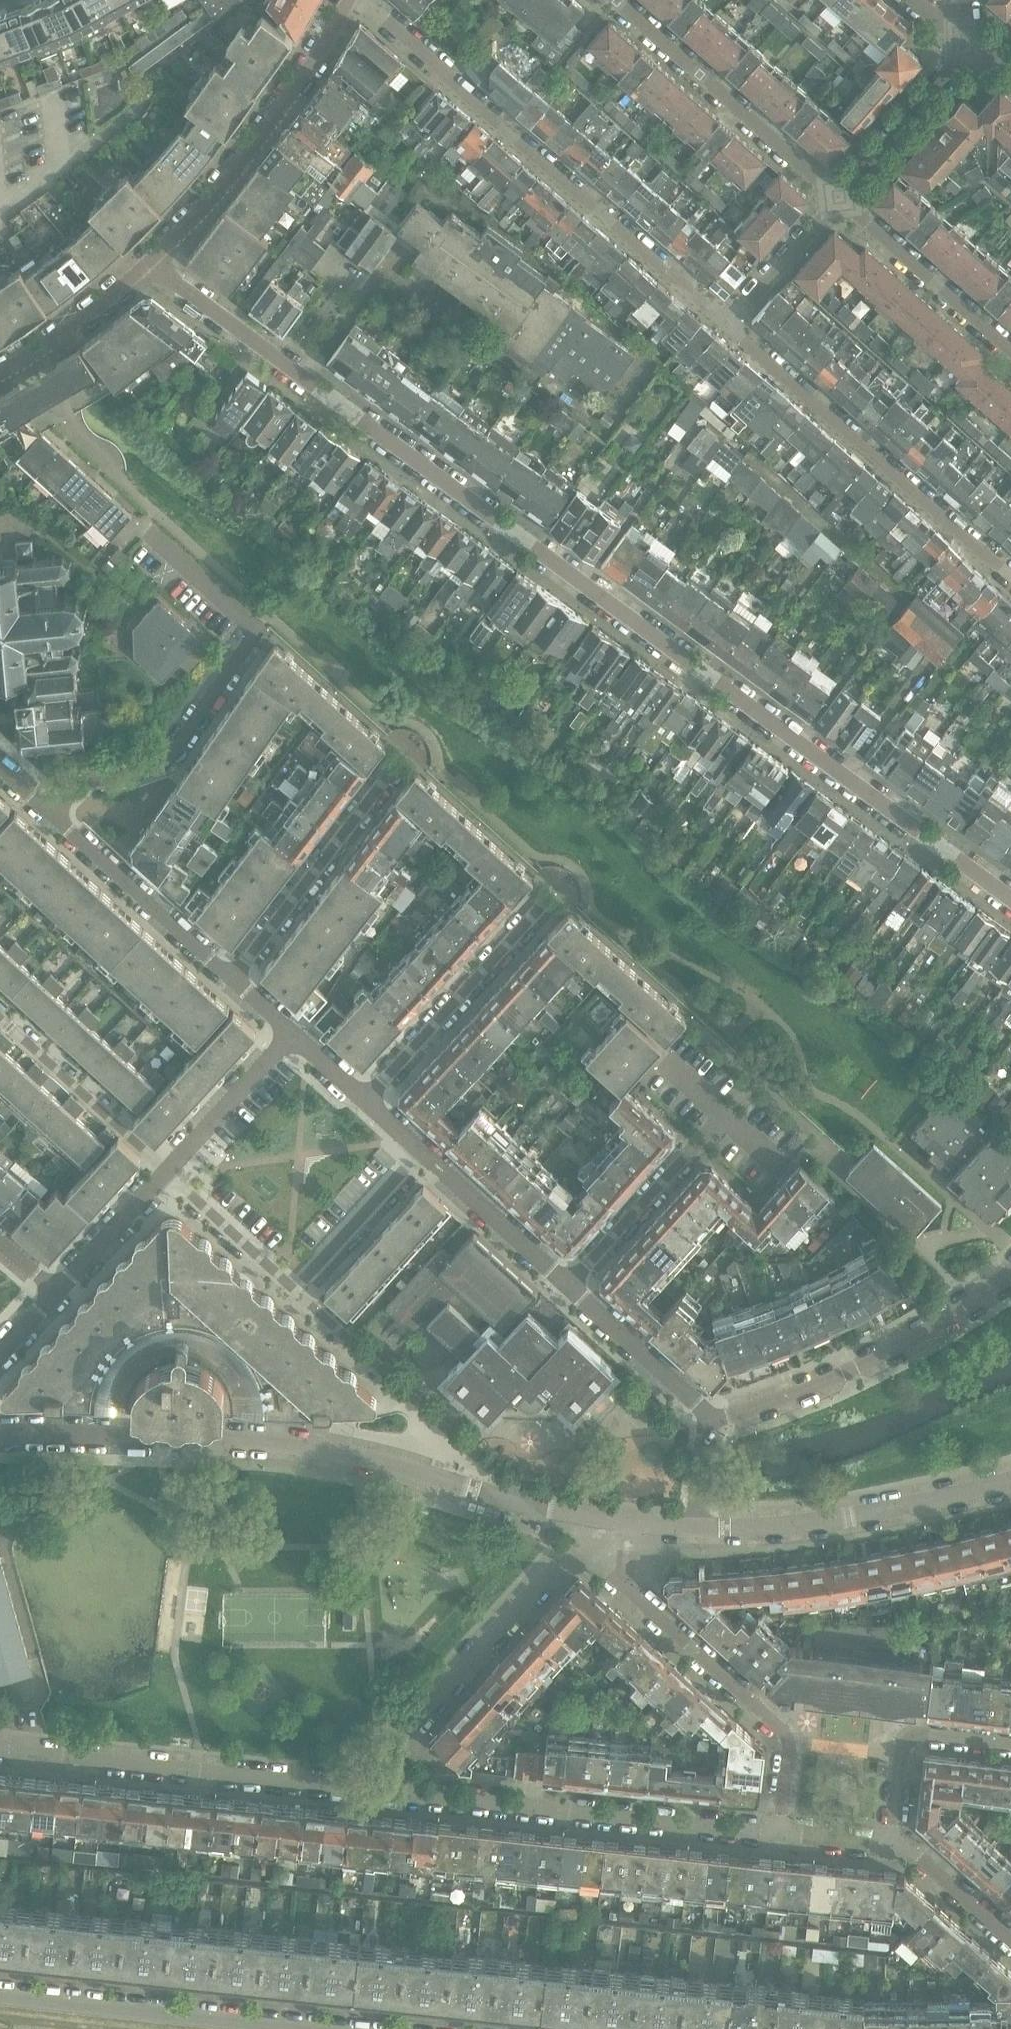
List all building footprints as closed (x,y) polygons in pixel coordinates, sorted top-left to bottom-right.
[(84,42),(64,0),(44,0),(41,1),(60,51),(84,42)] [(107,29),(103,22),(102,23),(89,0),(64,0),(84,42),(107,29)] [(121,12),(114,0),(89,0),(102,23),(103,22),(121,12)] [(140,2),(139,0),(114,0),(121,12),(140,2)] [(208,8),(129,66),(136,76),(215,18),(216,18),(231,5),(236,0),(202,0),(208,8)] [(305,0),(270,0),(268,2),(297,36),(298,34),(304,24),(314,6),(305,0)] [(414,19),(431,34),(439,25),(422,9),(429,1),(429,0),(393,0),(414,19)] [(573,24),(585,9),(574,0),(502,0),(541,33),(532,43),(554,63),(562,54),(557,49),(562,44),(558,41),(565,33),(573,24)] [(829,163),(849,140),(854,134),(853,135),(830,115),(699,0),(646,0),(829,163)] [(821,60),(827,53),(767,0),(751,0),(746,6),(756,15),(760,11),(795,42),(797,39),(821,60)] [(779,3),(788,11),(793,4),(788,0),(781,0),(779,3)] [(843,17),(858,0),(832,0),(828,5),(843,17)] [(843,17),(857,30),(883,0),(858,0),(843,17)] [(871,42),(898,12),(884,0),(883,0),(857,30),(871,42)] [(1006,13),(1010,7),(1010,0),(991,0),(1006,13)] [(39,59),(60,51),(41,1),(21,9),(37,51),(36,52),(39,59)] [(17,59),(36,52),(37,51),(21,9),(1,17),(17,59)] [(178,24),(188,17),(182,9),(173,16),(178,24)] [(898,12),(871,42),(886,55),(912,25),(898,12)] [(799,20),(808,28),(813,22),(804,14),(799,20)] [(168,31),(178,24),(173,16),(163,23),(168,31)] [(219,66),(257,93),(258,92),(257,92),(294,41),(287,33),(263,16),(251,33),(242,27),(227,48),(231,50),(220,65),(219,66)] [(472,37),(482,47),(500,25),(491,16),(472,37)] [(17,59),(1,17),(0,17),(0,65),(17,59)] [(766,161),(610,22),(585,50),(742,188),(766,161)] [(813,22),(808,28),(817,36),(822,30),(813,22)] [(348,46),(347,48),(384,79),(385,78),(391,84),(398,91),(410,78),(415,82),(420,76),(405,64),(401,60),(361,24),(348,46)] [(573,24),(565,33),(573,40),(581,31),(573,24)] [(912,25),(886,55),(890,59),(883,67),(901,83),(919,63),(919,58),(899,41),(913,26),(912,25)] [(142,49),(152,42),(147,35),(137,42),(142,49)] [(828,45),(837,53),(842,47),(833,39),(828,45)] [(468,69),(489,89),(491,70),(493,41),(468,69)] [(132,56),(142,49),(137,42),(127,49),(132,56)] [(463,45),(455,54),(464,62),(472,53),(463,45)] [(842,47),(837,53),(846,61),(851,55),(842,47)] [(334,68),(330,75),(363,103),(368,98),(374,103),(391,84),(385,78),(384,79),(347,48),(334,68)] [(563,70),(589,94),(596,87),(574,68),(582,58),(575,52),(567,62),(569,64),(563,70)] [(95,73),(107,69),(103,60),(92,65),(95,73)] [(851,70),(858,75),(866,66),(859,60),(851,70)] [(491,70),(489,89),(499,99),(518,77),(513,73),(508,68),(499,61),(491,70)] [(219,66),(220,65),(217,63),(186,106),(194,111),(195,110),(228,134),(257,93),(219,66)] [(828,75),(815,64),(807,74),(820,84),(828,75)] [(84,78),(95,73),(92,65),(81,69),(84,78)] [(863,91),(881,107),(901,83),(883,67),(863,91)] [(526,84),(518,77),(499,99),(515,112),(533,91),(547,75),(539,68),(526,84)] [(835,88),(847,99),(858,87),(846,76),(835,88)] [(63,85),(60,77),(49,81),(52,90),(63,85)] [(328,78),(312,98),(345,125),(354,115),(362,121),(369,112),(328,78)] [(515,112),(530,125),(554,97),(561,89),(565,84),(560,80),(543,99),(533,91),(515,112)] [(49,81),(37,85),(41,94),(52,90),(49,81)] [(426,82),(409,100),(418,108),(434,89),(426,82)] [(530,125),(546,139),(565,118),(555,110),(573,89),(566,83),(565,84),(561,89),(554,97),(530,125)] [(596,87),(589,94),(599,103),(605,95),(596,87)] [(988,130),(992,133),(1010,112),(1010,97),(1001,88),(979,112),(988,130)] [(409,125),(425,139),(454,104),(437,91),(409,125)] [(881,107),(863,91),(841,115),(859,131),(881,107)] [(12,105),(23,101),(20,92),(8,97),(12,105)] [(12,105),(8,97),(0,100),(0,108),(0,109),(12,105)] [(311,100),(303,110),(336,137),(345,125),(312,98),(311,100)] [(941,125),(969,150),(988,130),(979,112),(964,99),(948,116),(941,125)] [(603,107),(627,128),(633,121),(609,100),(603,107)] [(454,104),(425,139),(414,152),(421,158),(436,142),(440,146),(444,142),(448,145),(470,118),(454,104)] [(565,118),(546,139),(561,153),(596,112),(597,110),(590,104),(573,125),(565,118)] [(195,110),(194,111),(183,126),(215,150),(227,135),(228,134),(195,110)] [(293,123),(291,125),(340,164),(352,150),(336,137),(303,110),(302,112),(293,123)] [(561,153),(576,166),(611,125),(596,112),(561,153)] [(992,133),(1009,148),(1010,146),(1010,112),(992,133)] [(476,123),(470,118),(448,145),(450,147),(444,155),(454,163),(462,154),(471,162),(492,137),(476,123)] [(633,121),(627,128),(640,139),(646,133),(633,121)] [(576,166),(592,180),(612,157),(603,150),(620,129),(613,123),(611,125),(576,166)] [(290,127),(277,143),(310,170),(331,186),(345,168),(340,164),(291,125),(290,127)] [(969,150),(941,125),(917,151),(946,177),(969,150)] [(183,126),(172,141),(203,166),(215,150),(183,126)] [(492,137),(471,162),(480,170),(475,177),(481,182),(508,150),(492,137)] [(645,144),(665,162),(671,155),(650,137),(645,144)] [(160,155),(189,181),(203,166),(172,141),(160,155)] [(261,164),(297,191),(300,194),(316,205),(319,201),(331,186),(310,170),(277,143),(261,164)] [(523,164),(508,150),(481,182),(487,187),(493,180),(497,184),(479,204),(484,209),(502,189),(523,164)] [(946,177),(917,151),(902,168),(924,190),(934,179),(940,184),(946,177)] [(345,168),(331,186),(338,191),(363,210),(370,201),(390,177),(358,152),(345,168)] [(147,168),(176,196),(189,181),(160,155),(147,168)] [(671,155),(665,162),(681,176),(687,170),(671,155)] [(613,156),(612,157),(592,180),(607,193),(632,164),(624,157),(620,162),(613,156)] [(249,179),(285,206),(297,191),(261,164),(249,179)] [(505,203),(511,209),(538,177),(523,164),(502,189),(511,197),(505,203)] [(638,169),(632,164),(607,193),(621,205),(641,181),(634,174),(638,169)] [(134,182),(162,210),(163,210),(163,209),(176,196),(147,168),(135,181),(134,182)] [(986,180),(979,169),(965,177),(971,188),(986,180)] [(642,181),(641,181),(621,205),(635,217),(670,178),(663,171),(653,182),(646,182),(643,180),(642,181)] [(767,189),(769,192),(796,215),(803,207),(810,199),(780,172),(767,189)] [(686,179),(698,191),(704,184),(692,173),(686,179)] [(90,211),(97,218),(98,217),(126,246),(162,210),(134,182),(135,181),(128,174),(90,211)] [(988,184),(1001,195),(1009,185),(997,174),(988,184)] [(897,176),(874,203),(906,231),(920,244),(983,301),(984,300),(1010,324),(1010,278),(897,176)] [(538,177),(511,209),(500,222),(506,228),(524,208),(532,215),(554,191),(538,177)] [(635,217),(649,229),(663,214),(670,206),(663,200),(677,184),(670,178),(635,217)] [(249,179),(237,195),(273,222),(285,206),(249,179)] [(961,190),(951,182),(946,188),(956,196),(961,190)] [(704,184),(698,191),(721,212),(727,205),(704,184)] [(331,186),(319,201),(324,206),(328,209),(333,202),(331,201),(338,191),(331,186)] [(993,199),(985,189),(972,198),(980,209),(993,199)] [(554,191),(532,215),(527,222),(536,230),(524,243),(531,249),(548,230),(569,204),(554,191)] [(752,212),(778,235),(790,222),(796,215),(769,192),(752,212)] [(273,222),(237,195),(226,210),(261,237),(273,222)] [(495,265),(498,262),(482,250),(479,254),(472,248),(483,234),(453,212),(451,214),(449,213),(443,220),(417,201),(400,224),(402,226),(404,227),(405,227),(423,240),(422,240),(424,242),(425,241),(426,242),(417,256),(512,325),(499,343),(527,364),(533,356),(548,367),(549,368),(551,365),(554,367),(559,361),(560,360),(627,408),(632,400),(613,387),(636,354),(586,317),(588,315),(571,303),(578,292),(552,273),(544,284),(543,283),(538,290),(506,267),(503,271),(495,265)] [(540,255),(546,261),(584,217),(569,204),(548,230),(553,235),(547,243),(549,245),(540,255)] [(321,209),(316,215),(327,223),(334,213),(332,211),(328,209),(324,206),(321,209)] [(261,237),(226,210),(188,259),(231,292),(268,242),(261,237)] [(366,212),(354,228),(384,252),(397,234),(372,215),(366,212)] [(778,235),(752,212),(735,232),(761,254),(778,235)] [(649,229),(666,244),(688,220),(684,217),(681,221),(675,216),(671,220),(663,214),(649,229)] [(97,218),(84,230),(111,260),(124,247),(125,247),(126,246),(98,217),(97,218)] [(584,217),(546,261),(560,273),(563,270),(555,264),(568,249),(576,255),(598,229),(584,217)] [(688,220),(666,244),(682,258),(703,234),(690,222),(688,220)] [(272,281),(288,259),(306,235),(308,232),(301,227),(245,302),(252,307),(272,281)] [(308,232),(306,235),(314,241),(319,233),(311,227),(308,232)] [(384,252),(354,228),(351,227),(339,243),(373,268),(384,252)] [(612,242),(598,229),(576,255),(582,260),(566,278),(575,285),(583,276),(612,242)] [(84,230),(70,243),(96,273),(111,260),(84,230)] [(835,232),(818,250),(830,260),(824,266),(837,277),(843,271),(845,272),(860,254),(835,232)] [(16,234),(10,238),(17,248),(24,244),(16,234)] [(682,258),(696,270),(717,246),(703,234),(682,258)] [(306,235),(288,259),(319,282),(322,278),(311,270),(326,250),(314,241),(306,235)] [(612,242),(583,276),(590,282),(597,274),(604,280),(609,275),(627,254),(612,242)] [(55,254),(80,286),(96,273),(70,243),(55,254)] [(717,246),(696,270),(711,283),(731,260),(719,250),(720,248),(717,246)] [(860,254),(845,272),(862,287),(861,288),(868,294),(869,293),(885,308),(906,285),(866,249),(860,254)] [(830,260),(818,250),(797,274),(821,296),(837,277),(824,266),(830,260)] [(739,251),(731,260),(711,283),(725,296),(747,272),(754,264),(739,251)] [(55,254),(41,266),(64,298),(80,286),(55,254)] [(640,266),(627,254),(609,275),(611,277),(602,287),(616,300),(619,297),(644,270),(640,266)] [(25,276),(48,310),(64,298),(41,266),(35,258),(21,268),(27,276),(25,276)] [(3,341),(48,310),(25,276),(27,276),(21,268),(0,283),(0,335),(3,341)] [(644,270),(619,297),(635,311),(643,301),(658,283),(644,270)] [(272,281),(252,307),(267,319),(287,292),(272,281)] [(753,321),(768,335),(786,314),(794,305),(804,293),(791,281),(780,292),(779,291),(753,321)] [(637,337),(649,323),(673,296),(658,283),(643,301),(635,311),(628,318),(636,324),(630,331),(637,337)] [(885,308),(909,329),(920,316),(913,310),(922,299),(906,285),(885,308)] [(287,292),(267,319),(284,331),(285,332),(304,306),(304,305),(287,292)] [(673,296),(649,323),(657,330),(645,344),(652,350),(663,338),(687,309),(673,296)] [(827,306),(834,312),(842,303),(836,297),(827,306)] [(131,308),(179,345),(182,348),(153,369),(162,382),(194,357),(195,358),(207,342),(194,331),(195,331),(152,298),(143,300),(131,308)] [(909,329),(925,343),(946,320),(922,299),(913,310),(920,316),(909,329)] [(837,315),(843,320),(852,311),(846,305),(837,315)] [(796,307),(788,316),(770,337),(786,351),(813,322),(811,320),(796,307)] [(100,381),(99,382),(103,390),(114,385),(117,389),(175,343),(179,346),(179,345),(131,308),(113,323),(84,346),(81,348),(100,381)] [(687,309),(663,338),(664,342),(669,348),(674,346),(678,349),(702,322),(687,309)] [(786,351),(800,363),(835,325),(820,311),(811,320),(813,322),(786,351)] [(852,311),(843,320),(849,326),(858,317),(852,311)] [(854,330),(867,341),(875,332),(862,320),(854,330)] [(946,347),(959,332),(946,320),(925,343),(939,356),(939,357),(946,363),(947,362),(954,354),(946,347)] [(716,335),(702,322),(678,349),(673,355),(682,362),(673,373),(678,378),(689,367),(716,335)] [(327,363),(355,383),(383,346),(355,325),(328,362),(327,363)] [(835,325),(800,363),(815,376),(850,337),(835,325)] [(954,354),(947,362),(963,376),(978,360),(983,353),(959,332),(946,347),(954,354)] [(712,369),(730,348),(716,335),(689,367),(690,368),(679,380),(683,384),(694,372),(696,374),(698,372),(704,377),(711,369),(712,369)] [(883,355),(888,348),(891,346),(878,335),(870,345),(883,355)] [(815,376),(829,390),(854,361),(864,350),(850,337),(815,376)] [(355,383),(382,403),(409,367),(410,365),(383,346),(355,383)] [(730,347),(730,348),(712,369),(719,376),(715,381),(722,386),(726,382),(745,360),(730,347)] [(100,381),(81,348),(58,362),(74,389),(85,382),(91,387),(99,382),(100,381)] [(883,355),(900,371),(906,364),(888,348),(883,355)] [(736,392),(744,398),(763,376),(745,360),(726,382),(730,385),(725,390),(733,396),(736,392)] [(978,360),(963,376),(957,383),(972,397),(971,398),(978,404),(979,403),(995,417),(1010,399),(1010,389),(1008,386),(1008,387),(978,360)] [(829,390),(844,403),(870,374),(857,363),(857,364),(854,361),(829,390)] [(39,374),(19,386),(35,412),(55,401),(74,389),(58,362),(39,374)] [(906,364),(900,371),(905,375),(911,369),(906,364)] [(409,367),(382,403),(410,424),(437,386),(409,367)] [(910,379),(922,390),(930,381),(918,370),(910,379)] [(213,423),(228,434),(233,427),(235,428),(267,386),(248,372),(217,414),(219,416),(213,423)] [(844,403),(858,415),(883,387),(886,383),(878,375),(872,381),(870,379),(872,376),(870,374),(844,403)] [(763,376),(744,398),(734,409),(748,421),(777,388),(763,376)] [(930,381),(922,390),(928,396),(936,386),(930,381)] [(17,432),(27,449),(28,449),(41,434),(25,419),(35,412),(19,386),(0,397),(0,403),(17,431),(17,432)] [(437,386),(410,424),(438,445),(465,407),(437,386)] [(883,387),(858,415),(872,428),(898,399),(887,389),(886,390),(883,387)] [(248,436),(247,438),(248,441),(250,443),(253,445),(256,444),(258,443),(265,448),(269,442),(296,408),(286,401),(270,388),(240,429),(248,436)] [(777,388),(748,421),(763,434),(772,423),(792,401),(777,388)] [(693,390),(688,396),(692,399),(703,407),(708,403),(693,390)] [(692,399),(669,432),(680,440),(703,407),(692,399)] [(898,399),(872,428),(886,440),(912,411),(898,399)] [(995,417),(1010,430),(1010,431),(1010,433),(1010,399),(995,417)] [(792,401),(772,423),(780,430),(760,452),(767,458),(782,440),(806,414),(792,401)] [(0,403),(0,442),(17,432),(17,431),(0,403)] [(542,418),(560,427),(569,416),(552,404),(542,418)] [(438,445),(465,465),(488,433),(492,427),(465,407),(438,445)] [(291,460),(298,450),(318,424),(298,410),(267,452),(287,466),(291,460)] [(951,416),(960,424),(966,418),(957,410),(951,416)] [(886,440),(902,455),(920,435),(929,426),(912,411),(886,440)] [(793,442),(801,449),(820,426),(806,414),(782,440),(789,447),(793,442)] [(984,434),(966,418),(960,424),(978,441),(984,434)] [(568,438),(575,443),(585,429),(579,424),(568,438)] [(820,426),(801,449),(807,454),(788,476),(796,483),(835,439),(820,426)] [(291,460),(314,477),(341,441),(327,431),(321,427),(301,452),(298,450),(291,460)] [(17,460),(35,477),(61,449),(43,432),(41,434),(28,449),(27,449),(17,460)] [(488,433),(465,465),(492,484),(493,484),(515,453),(488,433)] [(984,434),(978,441),(993,453),(999,447),(984,434)] [(902,455),(917,468),(939,443),(931,435),(927,440),(920,435),(902,455)] [(944,437),(939,443),(917,468),(930,480),(948,460),(958,449),(944,437)] [(849,452),(835,439),(796,483),(803,490),(822,468),(829,475),(849,452)] [(341,441),(314,477),(337,494),(344,485),(340,483),(361,456),(341,441)] [(993,453),(1010,470),(1010,458),(999,447),(993,453)] [(35,477),(53,493),(78,465),(61,449),(35,477)] [(493,484),(520,504),(547,468),(536,456),(520,449),(516,454),(515,453),(493,484)] [(833,487),(839,492),(863,465),(849,452),(829,475),(838,482),(833,487)] [(773,462),(782,470),(788,462),(780,455),(773,462)] [(955,466),(948,460),(930,480),(945,493),(967,468),(959,461),(955,466)] [(343,520),(349,524),(386,474),(367,461),(336,503),(349,512),(343,520)] [(729,479),(749,496),(761,479),(742,462),(729,479)] [(53,493),(71,509),(96,481),(78,465),(53,493)] [(878,478),(863,465),(839,492),(840,493),(834,499),(838,502),(841,499),(852,509),(878,478)] [(534,514),(548,524),(570,493),(572,489),(574,486),(548,467),(547,468),(520,504),(534,514)] [(945,493),(959,506),(977,486),(969,479),(974,474),(967,468),(945,493)] [(386,474),(349,524),(356,529),(361,522),(363,523),(372,509),(383,517),(405,488),(386,474)] [(878,478),(852,509),(865,521),(868,518),(893,491),(878,478)] [(959,506),(972,518),(995,493),(997,490),(984,478),(977,486),(959,506)] [(749,496),(769,512),(781,497),(761,479),(749,496)] [(71,509),(89,526),(114,497),(96,481),(71,509)] [(405,488),(383,517),(394,525),(384,538),(385,539),(380,546),(386,551),(423,501),(405,488)] [(570,493),(548,524),(548,523),(552,526),(552,527),(573,542),(604,500),(591,491),(586,498),(572,489),(570,493)] [(810,497),(819,505),(826,497),(817,489),(810,497)] [(972,518),(988,529),(1010,503),(1010,489),(1002,499),(995,493),(972,518)] [(864,528),(877,539),(907,505),(895,493),(864,528)] [(114,497),(89,526),(107,543),(133,515),(114,497)] [(764,519),(784,535),(800,513),(781,497),(769,512),(764,519)] [(604,500),(573,542),(595,559),(621,524),(634,506),(626,500),(618,511),(604,500)] [(419,544),(441,514),(423,501),(386,551),(392,555),(398,548),(399,549),(408,536),(419,544)] [(1002,540),(1010,529),(1010,503),(988,529),(1002,540)] [(901,540),(921,517),(907,505),(877,539),(891,551),(901,540)] [(254,515),(277,530),(283,522),(259,507),(254,515)] [(787,534),(805,551),(819,531),(800,513),(784,535),(785,536),(787,534)] [(416,573),(422,577),(459,527),(455,524),(441,514),(419,544),(430,552),(420,565),(421,566),(416,573)] [(837,526),(843,532),(851,523),(845,517),(837,526)] [(893,565),(899,570),(935,529),(921,517),(901,540),(909,547),(893,565)] [(284,520),(283,522),(277,530),(274,534),(288,544),(298,531),(284,520)] [(602,564),(623,580),(656,537),(649,532),(646,536),(632,526),(627,534),(625,533),(602,564)] [(459,527),(422,577),(428,582),(433,574),(434,575),(444,562),(456,570),(477,541),(459,527)] [(935,529),(899,570),(894,576),(899,581),(920,557),(928,564),(948,541),(935,529)] [(1010,548),(1010,529),(1002,540),(1010,548)] [(819,531),(805,551),(809,546),(827,563),(838,548),(819,531)] [(656,537),(623,580),(644,596),(669,562),(676,552),(656,537)] [(15,714),(16,724),(22,724),(24,747),(73,742),(73,744),(78,744),(78,741),(104,737),(103,734),(107,733),(110,730),(109,722),(105,718),(102,718),(101,708),(81,711),(81,706),(71,707),(69,690),(89,688),(87,669),(79,670),(77,667),(81,663),(83,664),(83,661),(81,661),(80,654),(83,653),(82,651),(79,652),(74,649),(75,647),(73,646),(72,648),(66,649),(64,632),(69,631),(70,634),(72,634),(72,631),(80,628),(82,630),(84,628),(82,626),(87,617),(90,618),(91,615),(87,615),(87,606),(89,604),(88,602),(85,603),(79,597),(80,594),(78,593),(77,596),(68,595),(68,591),(65,591),(65,594),(60,595),(59,578),(64,578),(65,580),(67,579),(66,577),(71,572),(73,572),(73,571),(72,570),(70,564),(72,562),(71,561),(69,562),(64,558),(65,556),(63,556),(62,559),(56,560),(56,556),(52,556),(52,560),(37,562),(37,557),(34,557),(32,540),(17,542),(18,556),(16,556),(16,557),(4,559),(4,558),(0,559),(0,681),(7,680),(8,681),(9,681),(9,680),(10,680),(10,679),(14,679),(15,679),(15,680),(17,680),(17,679),(28,678),(29,678),(29,680),(29,682),(31,694),(29,694),(29,695),(20,696),(20,695),(18,695),(18,696),(18,697),(20,712),(20,713),(15,714)] [(477,541),(456,570),(467,579),(457,593),(455,591),(445,605),(454,611),(459,604),(495,554),(477,541)] [(948,541),(928,564),(923,569),(931,576),(924,583),(931,589),(961,555),(950,542),(948,541)] [(111,557),(119,564),(128,554),(120,547),(111,557)] [(858,565),(838,548),(827,563),(829,565),(826,568),(844,583),(858,565)] [(495,554),(459,604),(465,608),(471,601),(472,601),(476,595),(488,603),(514,568),(495,554)] [(961,555),(931,589),(922,599),(928,605),(943,588),(951,595),(974,569),(961,555)] [(103,567),(108,572),(113,566),(108,562),(103,567)] [(678,569),(669,562),(644,596),(664,610),(685,582),(675,574),(678,569)] [(877,582),(858,565),(844,583),(846,584),(845,586),(862,601),(877,582)] [(987,580),(974,569),(951,595),(958,600),(951,607),(958,614),(987,580)] [(504,630),(538,585),(517,570),(488,609),(481,619),(469,635),(481,643),(495,624),(504,630)] [(664,610),(685,626),(711,591),(692,577),(687,583),(685,582),(664,610)] [(987,580),(958,614),(964,619),(970,612),(978,619),(1001,593),(987,580)] [(877,582),(862,601),(864,603),(864,602),(879,613),(872,620),(879,626),(886,618),(885,616),(899,600),(877,582)] [(381,596),(398,610),(405,600),(407,598),(392,584),(381,596)] [(559,601),(538,585),(504,630),(512,636),(514,633),(528,643),(559,601)] [(685,626),(706,641),(734,603),(713,588),(711,591),(685,626)] [(985,638),(1010,609),(1010,602),(1001,593),(978,619),(979,619),(973,626),(980,631),(979,632),(985,638)] [(928,605),(922,599),(918,596),(893,623),(909,638),(927,654),(937,663),(963,636),(936,612),(928,605)] [(135,657),(163,682),(202,639),(159,600),(134,628),(135,657)] [(405,600),(398,610),(415,624),(422,615),(405,600)] [(706,641),(727,656),(757,615),(736,600),(734,603),(706,641)] [(582,618),(559,601),(528,643),(541,653),(547,645),(557,653),(560,649),(567,654),(572,647),(576,642),(568,636),(582,618)] [(985,638),(999,650),(1010,636),(1010,609),(985,638)] [(727,656),(748,672),(773,636),(767,632),(774,623),(759,612),(757,615),(727,656)] [(909,638),(893,623),(879,641),(897,655),(909,638)] [(563,660),(584,675),(611,638),(593,625),(593,626),(575,650),(572,647),(567,654),(563,660)] [(748,672),(768,687),(794,651),(773,636),(748,672)] [(1010,661),(1010,636),(999,650),(1000,651),(998,654),(1004,659),(1006,656),(1010,661)] [(630,653),(611,638),(584,675),(586,677),(583,682),(592,689),(590,692),(588,690),(579,703),(589,709),(594,701),(597,703),(614,679),(611,677),(630,653)] [(912,643),(900,659),(913,669),(925,653),(912,643)] [(179,785),(218,812),(293,704),(299,708),(368,771),(387,746),(293,660),(276,644),(231,709),(179,785)] [(788,702),(808,675),(819,660),(812,656),(811,659),(797,649),(795,652),(794,651),(768,687),(788,702)] [(982,671),(991,665),(982,649),(973,655),(982,671)] [(614,679),(597,703),(614,716),(617,711),(650,667),(636,656),(617,681),(614,679)] [(1003,694),(1004,692),(1010,684),(994,670),(995,668),(993,666),(988,674),(990,675),(986,680),(1003,694)] [(650,667),(617,711),(624,716),(626,713),(633,718),(664,677),(650,667)] [(808,675),(788,702),(811,718),(825,699),(830,692),(808,675)] [(644,731),(649,735),(682,690),(668,680),(637,721),(646,728),(644,731)] [(682,690),(649,735),(642,745),(652,753),(663,739),(669,744),(700,704),(683,691),(682,690)] [(818,723),(836,736),(866,696),(858,690),(853,697),(844,690),(818,723)] [(917,694),(909,704),(923,714),(931,704),(917,694)] [(866,696),(836,736),(855,750),(875,726),(882,716),(868,706),(873,700),(866,696)] [(671,752),(683,762),(687,757),(717,716),(703,706),(672,746),(671,752)] [(695,759),(706,768),(713,760),(710,757),(732,728),(733,728),(717,716),(687,757),(693,762),(695,759)] [(550,740),(562,749),(570,739),(558,730),(550,740)] [(713,760),(706,768),(689,790),(694,793),(706,777),(717,785),(722,779),(724,776),(751,741),(739,732),(736,730),(735,730),(713,760)] [(318,760),(355,788),(367,772),(319,735),(314,731),(307,741),(312,745),(317,744),(326,750),(318,760)] [(905,744),(897,755),(901,758),(888,774),(905,786),(925,758),(934,745),(914,731),(909,738),(905,744)] [(905,744),(909,738),(902,732),(896,741),(887,734),(868,759),(885,772),(897,755),(905,744)] [(925,758),(905,786),(922,799),(924,801),(951,765),(956,757),(937,742),(934,745),(925,758)] [(725,781),(722,779),(717,785),(709,796),(718,804),(732,785),(736,785),(745,792),(771,756),(754,743),(725,781)] [(562,755),(574,766),(581,757),(569,747),(562,755)] [(579,768),(594,779),(595,778),(604,765),(589,754),(579,768)] [(771,756),(745,792),(754,799),(755,805),(742,822),(751,828),(764,811),(760,808),(789,770),(771,756)] [(293,769),(341,806),(355,788),(318,760),(310,771),(298,762),(293,769)] [(951,765),(924,801),(943,815),(970,779),(951,765)] [(595,780),(608,790),(618,777),(604,767),(595,780)] [(292,795),(328,823),(341,806),(293,769),(288,776),(299,785),(292,795)] [(768,832),(778,839),(815,789),(800,778),(792,772),(765,809),(778,818),(768,832)] [(398,797),(398,798),(431,828),(514,903),(534,880),(417,773),(398,797)] [(978,809),(999,781),(991,775),(986,782),(974,773),(970,779),(943,815),(961,827),(975,807),(978,809)] [(981,842),(1007,807),(1010,802),(1010,790),(999,781),(978,809),(964,829),(981,842)] [(166,803),(199,826),(207,815),(211,808),(218,812),(179,785),(178,785),(166,803)] [(813,831),(833,803),(818,791),(790,828),(777,847),(784,852),(805,825),(813,831)] [(633,807),(644,815),(654,803),(642,794),(633,807)] [(328,823),(292,795),(283,806),(272,797),(267,803),(315,840),(328,823)] [(12,808),(0,798),(0,821),(12,808)] [(396,799),(384,816),(431,852),(435,846),(423,837),(431,828),(398,798),(397,800),(396,799)] [(199,826),(166,803),(154,820),(186,843),(194,832),(199,826)] [(273,819),(264,830),(301,859),(315,840),(267,803),(262,810),(273,819)] [(816,858),(848,814),(833,803),(813,831),(806,840),(791,861),(799,866),(808,853),(816,858)] [(981,842),(996,853),(1010,832),(1010,810),(1007,807),(981,842)] [(174,957),(29,825),(16,812),(6,823),(0,830),(0,869),(3,865),(178,1026),(171,1033),(191,1051),(230,1008),(174,957)] [(237,826),(220,814),(212,825),(229,837),(237,826)] [(848,814),(816,858),(810,866),(818,872),(823,866),(828,870),(830,867),(831,867),(832,866),(863,824),(848,814)] [(372,831),(407,858),(413,850),(425,859),(431,852),(384,816),(372,831)] [(154,820),(143,836),(175,860),(180,853),(178,853),(186,843),(154,820)] [(832,866),(846,876),(876,834),(863,824),(832,866)] [(665,835),(676,842),(682,834),(671,826),(665,835)] [(234,865),(272,895),(301,859),(264,830),(262,829),(234,865)] [(360,847),(407,883),(412,876),(400,868),(407,858),(372,831),(360,847)] [(876,834),(846,876),(845,878),(859,889),(891,845),(876,834)] [(175,860),(143,836),(134,849),(135,858),(182,900),(196,881),(199,877),(175,860)] [(195,849),(212,860),(219,850),(203,838),(195,849)] [(999,855),(1010,864),(1010,839),(999,855)] [(884,883),(905,855),(891,845),(859,889),(854,895),(860,900),(877,878),(884,883)] [(346,866),(384,894),(387,895),(405,908),(418,892),(407,883),(360,847),(346,865),(346,866)] [(212,860),(195,849),(187,859),(204,871),(212,860)] [(905,855),(884,883),(877,892),(867,906),(873,911),(890,888),(899,894),(920,866),(905,855)] [(272,895),(234,865),(212,894),(200,885),(186,904),(233,946),(245,931),(272,895)] [(330,886),(368,915),(384,894),(346,866),(346,865),(330,886)] [(901,924),(936,877),(923,868),(884,920),(897,930),(901,924)] [(466,890),(499,919),(512,905),(479,875),(466,890)] [(949,887),(936,877),(901,924),(908,929),(920,913),(927,918),(949,887)] [(419,894),(426,899),(433,890),(426,884),(419,894)] [(330,886),(293,934),(331,964),(368,915),(330,886)] [(949,887),(927,918),(907,944),(913,949),(920,939),(927,944),(962,897),(949,887)] [(466,890),(453,904),(485,934),(499,919),(466,890)] [(962,897),(927,944),(920,954),(926,959),(934,948),(941,953),(951,940),(953,937),(976,907),(962,897)] [(439,919),(472,949),(485,934),(453,904),(439,919)] [(747,919),(761,931),(774,916),(760,905),(754,912),(753,912),(747,919)] [(954,943),(951,940),(941,953),(937,959),(945,965),(956,949),(958,951),(957,953),(966,959),(994,921),(979,909),(954,943)] [(688,1020),(582,923),(570,912),(549,935),(667,1043),(688,1020)] [(769,923),(782,934),(788,927),(775,916),(769,923)] [(472,949),(439,919),(426,934),(458,964),(472,949)] [(1010,932),(994,921),(966,959),(977,968),(962,988),(961,988),(952,999),(960,1005),(984,973),(998,954),(995,952),(1010,932)] [(331,964),(293,934),(262,974),(264,976),(264,975),(293,1002),(311,1019),(329,999),(314,985),(331,964)] [(426,934),(413,948),(445,978),(458,964),(426,934)] [(775,946),(785,954),(794,944),(784,936),(775,946)] [(534,952),(565,981),(577,992),(582,986),(570,976),(579,966),(548,937),(534,952)] [(23,948),(16,942),(8,951),(0,944),(0,974),(23,948)] [(984,973),(1001,986),(1010,973),(1010,943),(1000,956),(998,954),(984,973)] [(810,956),(822,967),(830,957),(817,947),(810,956)] [(0,974),(0,983),(13,995),(32,974),(22,964),(30,954),(23,948),(0,974)] [(413,948),(399,962),(432,993),(445,978),(413,948)] [(519,968),(550,997),(565,981),(534,952),(519,968)] [(432,993),(399,962),(386,977),(419,1007),(432,993)] [(846,974),(857,982),(862,975),(852,967),(846,974)] [(504,984),(536,1013),(550,997),(519,968),(504,984)] [(1001,986),(1002,988),(1002,992),(1010,998),(1010,997),(1010,973),(1001,986)] [(43,984),(32,974),(13,995),(31,1011),(59,981),(52,974),(43,984)] [(856,988),(869,998),(877,986),(864,976),(856,988)] [(419,1007),(386,977),(372,991),(405,1022),(419,1007)] [(66,987),(59,981),(31,1011),(48,1027),(68,1006),(57,996),(66,987)] [(880,983),(877,986),(869,998),(865,1002),(878,1012),(894,992),(891,988),(887,984),(880,983)] [(490,999),(521,1028),(536,1013),(504,984),(490,999)] [(315,1022),(364,1067),(404,1023),(369,991),(346,1015),(333,1003),(315,1022)] [(475,1016),(506,1044),(521,1028),(490,999),(475,1016)] [(48,1027),(66,1044),(94,1013),(87,1007),(79,1016),(68,1006),(48,1027)] [(157,1144),(242,1051),(258,1033),(234,1012),(134,1123),(154,1142),(157,1144)] [(66,1044),(81,1057),(100,1036),(93,1029),(101,1019),(94,1013),(66,1044)] [(587,1060),(623,1092),(625,1089),(663,1047),(627,1015),(587,1060)] [(461,1031),(492,1059),(506,1044),(475,1016),(461,1031)] [(446,1047),(477,1075),(492,1059),(461,1031),(446,1047)] [(17,1062),(6,1052),(15,1043),(8,1036),(0,1045),(0,1080),(17,1062)] [(100,1036),(81,1057),(99,1073),(127,1043),(123,1039),(114,1049),(100,1036)] [(948,1061),(965,1074),(979,1054),(963,1042),(948,1061)] [(127,1043),(99,1073),(119,1092),(139,1071),(128,1061),(137,1052),(127,1043)] [(446,1047),(431,1063),(462,1091),(477,1075),(446,1047)] [(17,1062),(0,1080),(0,1085),(15,1099),(43,1069),(36,1062),(28,1072),(17,1062)] [(417,1078),(448,1107),(462,1091),(431,1063),(417,1078)] [(15,1099),(33,1115),(52,1094),(42,1084),(50,1075),(43,1069),(15,1099)] [(139,1071),(119,1092),(138,1109),(166,1078),(158,1071),(149,1081),(139,1071)] [(443,1112),(448,1107),(417,1078),(402,1095),(402,1102),(448,1144),(462,1130),(443,1112)] [(502,1097),(511,1105),(522,1093),(513,1085),(502,1097)] [(625,1089),(623,1092),(611,1105),(626,1119),(621,1125),(622,1125),(631,1134),(650,1112),(625,1089)] [(999,1221),(1010,1208),(1010,1134),(1002,1143),(982,1124),(985,1120),(962,1099),(958,1103),(947,1093),(910,1134),(932,1154),(929,1158),(936,1164),(939,1160),(955,1174),(965,1184),(962,1188),(973,1197),(969,1201),(981,1212),(984,1208),(999,1221)] [(33,1115),(51,1132),(79,1101),(72,1095),(63,1104),(52,1094),(33,1115)] [(475,1103),(481,1108),(488,1099),(482,1095),(475,1103)] [(990,1110),(1000,1118),(1010,1104),(1001,1097),(990,1110)] [(79,1101),(51,1132),(68,1148),(88,1127),(77,1117),(86,1107),(79,1101)] [(482,1108),(462,1130),(448,1144),(463,1158),(497,1121),(490,1114),(489,1115),(482,1108)] [(650,1112),(631,1134),(658,1158),(674,1140),(673,1133),(650,1112)] [(505,1129),(497,1121),(463,1158),(479,1172),(512,1135),(513,1134),(506,1128),(505,1129)] [(658,1158),(631,1134),(622,1125),(614,1134),(613,1133),(607,1140),(608,1141),(644,1173),(658,1158)] [(88,1127),(68,1148),(87,1165),(115,1134),(107,1127),(98,1136),(88,1127)] [(479,1172),(494,1186),(527,1150),(528,1148),(522,1143),(521,1144),(512,1135),(479,1172)] [(68,1194),(91,1215),(141,1161),(140,1161),(140,1158),(140,1157),(119,1138),(68,1194)] [(594,1156),(630,1189),(644,1173),(608,1141),(600,1149),(599,1149),(593,1156),(594,1156)] [(850,1171),(920,1234),(944,1207),(874,1144),(850,1171)] [(509,1200),(542,1163),(543,1162),(537,1156),(536,1158),(527,1150),(494,1186),(509,1200)] [(11,1163),(0,1153),(0,1174),(11,1163)] [(591,1181),(616,1204),(630,1189),(594,1156),(585,1165),(579,1171),(591,1181)] [(11,1163),(0,1174),(0,1209),(25,1184),(26,1185),(34,1176),(15,1160),(12,1163),(11,1163)] [(542,1163),(509,1200),(525,1214),(558,1177),(559,1176),(553,1171),(552,1172),(542,1163)] [(788,1179),(822,1211),(835,1196),(801,1165),(801,1166),(800,1165),(788,1179)] [(694,1178),(730,1210),(743,1197),(711,1168),(703,1168),(694,1178)] [(525,1214),(540,1228),(571,1193),(574,1190),(568,1185),(567,1186),(558,1177),(525,1214)] [(681,1192),(716,1225),(728,1212),(730,1210),(694,1178),(681,1192)] [(822,1211),(788,1179),(775,1194),(809,1226),(822,1211)] [(576,1197),(602,1220),(616,1204),(591,1181),(576,1197)] [(0,1209),(0,1216),(16,1229),(42,1198),(26,1185),(25,1184),(0,1209)] [(326,1294),(354,1320),(453,1212),(424,1186),(326,1294)] [(42,1198),(16,1229),(51,1259),(91,1215),(68,1194),(66,1197),(58,1189),(47,1202),(42,1198)] [(716,1225),(681,1192),(668,1207),(704,1239),(716,1225)] [(571,1193),(540,1228),(565,1251),(573,1252),(602,1220),(576,1197),(571,1193)] [(809,1226),(775,1194),(761,1209),(783,1229),(796,1240),(809,1226)] [(745,1228),(732,1242),(739,1249),(742,1251),(755,1237),(767,1247),(783,1229),(761,1209),(759,1211),(743,1197),(730,1210),(728,1212),(745,1228)] [(704,1239),(668,1207),(654,1222),(690,1254),(704,1239)] [(851,1228),(852,1231),(860,1223),(853,1216),(846,1224),(851,1228)] [(146,1410),(152,1412),(161,1413),(167,1414),(174,1415),(183,1415),(196,1415),(206,1415),(212,1414),(225,1411),(329,1415),(331,1415),(332,1414),(334,1413),(334,1412),(335,1410),(335,1409),(373,1407),(374,1407),(375,1407),(376,1406),(377,1404),(377,1402),(377,1400),(376,1398),(357,1381),(357,1379),(356,1377),(355,1375),(354,1373),(352,1372),(350,1371),(348,1371),(346,1371),(336,1362),(336,1360),(336,1358),(335,1356),(333,1354),(331,1353),(329,1352),(327,1352),(325,1352),(316,1343),(316,1341),(315,1339),(314,1337),(313,1335),(311,1334),(309,1333),(307,1333),(304,1333),(295,1324),(295,1322),(295,1320),(293,1318),(292,1316),(290,1315),(288,1314),(286,1314),(284,1314),(274,1305),(274,1303),(274,1301),(273,1299),(272,1297),(270,1296),(267,1295),(265,1294),(263,1295),(257,1289),(256,1290),(256,1286),(254,1283),(252,1281),(250,1278),(247,1276),(244,1274),(241,1273),(238,1273),(238,1272),(233,1267),(233,1264),(232,1262),(232,1261),(231,1260),(230,1259),(228,1258),(226,1257),(224,1256),(221,1257),(212,1248),(212,1246),(211,1243),(210,1241),(209,1240),(207,1239),(205,1238),(203,1237),(201,1238),(183,1222),(181,1220),(178,1219),(175,1218),(173,1218),(170,1218),(167,1219),(164,1221),(162,1223),(146,1240),(144,1240),(142,1241),(140,1242),(138,1243),(137,1245),(136,1247),(136,1249),(136,1251),(128,1261),(125,1261),(123,1261),(121,1262),(119,1264),(118,1265),(117,1267),(117,1270),(117,1272),(109,1281),(106,1281),(104,1282),(102,1283),(101,1284),(99,1286),(99,1288),(98,1290),(98,1293),(90,1302),(88,1302),(86,1303),(84,1304),(82,1305),(80,1307),(79,1309),(79,1311),(79,1314),(71,1323),(68,1323),(66,1323),(64,1324),(63,1326),(61,1328),(60,1330),(60,1332),(60,1334),(52,1344),(49,1344),(47,1344),(45,1345),(43,1347),(42,1349),(41,1351),(41,1353),(41,1355),(33,1364),(31,1364),(28,1365),(27,1366),(25,1367),(23,1369),(23,1371),(22,1373),(22,1376),(5,1394),(4,1396),(4,1397),(4,1398),(4,1400),(5,1401),(6,1402),(8,1403),(9,1403),(46,1402),(47,1402),(47,1403),(48,1404),(49,1405),(50,1405),(51,1405),(136,1408),(146,1410)] [(641,1237),(676,1269),(690,1254),(654,1222),(641,1237)] [(825,1229),(809,1247),(814,1252),(831,1234),(825,1229)] [(437,1253),(386,1307),(387,1308),(398,1318),(398,1319),(412,1331),(412,1332),(416,1335),(417,1335),(428,1323),(450,1299),(477,1324),(487,1313),(504,1329),(519,1313),(539,1292),(509,1264),(475,1233),(474,1233),(453,1256),(443,1247),(438,1253),(437,1253)] [(641,1237),(627,1252),(663,1284),(676,1269),(641,1237)] [(835,1242),(832,1239),(831,1240),(831,1239),(818,1253),(822,1262),(837,1246),(835,1242)] [(739,1249),(732,1242),(722,1252),(729,1259),(739,1249)] [(865,1254),(891,1299),(909,1288),(885,1247),(883,1243),(865,1254)] [(663,1284),(627,1252),(614,1266),(650,1299),(663,1284)] [(717,1258),(724,1265),(729,1259),(722,1252),(717,1258)] [(891,1299),(865,1254),(847,1264),(871,1310),(891,1299)] [(847,1264),(829,1274),(851,1320),(871,1310),(847,1264)] [(603,1286),(650,1329),(665,1313),(650,1299),(614,1266),(603,1278),(603,1286)] [(828,1273),(810,1282),(832,1329),(851,1320),(829,1274),(828,1273)] [(791,1291),(811,1338),(832,1329),(810,1282),(791,1291)] [(811,1338),(791,1291),(772,1299),(792,1347),(811,1338)] [(667,1344),(688,1320),(699,1308),(684,1294),(667,1314),(665,1313),(650,1329),(667,1344)] [(754,1306),(771,1354),(792,1347),(772,1299),(754,1306)] [(449,1301),(428,1323),(465,1357),(446,1377),(489,1416),(494,1410),(506,1398),(517,1408),(521,1404),(523,1405),(524,1406),(526,1407),(528,1407),(530,1408),(532,1408),(533,1408),(535,1407),(537,1407),(539,1406),(541,1404),(542,1403),(547,1407),(557,1396),(571,1408),(575,1412),(612,1373),(615,1370),(582,1339),(577,1335),(569,1328),(564,1334),(559,1339),(528,1310),(507,1333),(500,1341),(489,1331),(485,1335),(449,1301)] [(733,1313),(749,1362),(771,1354),(754,1306),(752,1307),(733,1313)] [(720,1339),(729,1368),(749,1362),(733,1313),(733,1312),(714,1318),(720,1339)] [(688,1320),(667,1344),(685,1361),(707,1337),(688,1320)] [(729,1368),(720,1339),(712,1341),(707,1337),(685,1361),(714,1388),(729,1368)] [(1010,1563),(1010,1523),(1010,1525),(1001,1527),(1010,1563)] [(989,1575),(1010,1569),(1010,1564),(1010,1563),(1001,1527),(992,1530),(989,1529),(981,1531),(979,1533),(978,1533),(989,1575)] [(955,1539),(964,1575),(971,1573),(972,1579),(989,1575),(978,1533),(975,1534),(973,1533),(965,1535),(964,1537),(955,1539)] [(932,1544),(941,1586),(958,1583),(956,1577),(964,1575),(955,1539),(945,1541),(943,1540),(935,1542),(933,1544),(932,1544)] [(941,1586),(932,1544),(929,1545),(927,1544),(919,1545),(917,1547),(909,1549),(917,1591),(941,1586)] [(886,1554),(893,1595),(909,1593),(917,1591),(909,1549),(899,1551),(896,1550),(889,1551),(886,1554)] [(870,1557),(862,1558),(868,1594),(876,1592),(877,1598),(893,1595),(886,1554),(883,1554),(880,1553),(872,1554),(870,1557)] [(2,1677),(3,1681),(29,1673),(28,1670),(31,1669),(0,1558),(0,1678),(2,1677)] [(830,1563),(835,1599),(868,1594),(862,1558),(842,1561),(839,1560),(832,1561),(830,1563)] [(778,1570),(781,1601),(786,1600),(786,1606),(809,1603),(835,1599),(830,1563),(829,1563),(826,1564),(823,1562),(816,1563),(813,1565),(799,1567),(797,1566),(789,1567),(786,1569),(778,1570)] [(742,1574),(744,1596),(773,1593),(774,1601),(781,1601),(778,1570),(771,1570),(768,1569),(760,1570),(758,1572),(755,1572),(752,1571),(744,1572),(742,1574)] [(712,1576),(702,1576),(702,1593),(717,1606),(725,1597),(744,1596),(742,1574),(739,1574),(737,1573),(729,1573),(727,1575),(724,1575),(721,1574),(713,1574),(712,1576)] [(702,1593),(702,1576),(670,1578),(667,1581),(668,1581),(665,1588),(665,1591),(700,1624),(717,1606),(702,1593)] [(563,1597),(598,1628),(614,1610),(580,1579),(563,1597)] [(547,1615),(579,1643),(582,1646),(598,1628),(563,1597),(547,1615)] [(700,1624),(730,1651),(751,1627),(742,1620),(737,1625),(717,1606),(700,1624)] [(614,1610),(598,1628),(622,1650),(638,1632),(614,1610)] [(531,1632),(563,1661),(579,1643),(547,1615),(531,1632)] [(730,1651),(745,1665),(774,1632),(759,1618),(751,1627),(730,1651)] [(515,1650),(547,1678),(563,1661),(531,1632),(515,1650)] [(653,1646),(638,1632),(622,1650),(607,1667),(612,1673),(618,1667),(626,1675),(653,1646)] [(774,1632),(745,1665),(762,1680),(767,1674),(766,1674),(785,1653),(790,1647),(774,1632)] [(653,1646),(626,1675),(636,1684),(631,1689),(636,1694),(668,1660),(653,1646)] [(499,1667),(531,1696),(547,1678),(515,1650),(499,1667)] [(789,1657),(785,1653),(766,1674),(767,1674),(772,1679),(767,1684),(769,1687),(774,1691),(779,1693),(785,1696),(791,1698),(795,1699),(796,1692),(810,1693),(830,1701),(834,1702),(837,1702),(850,1700),(859,1699),(866,1700),(886,1708),(889,1709),(893,1709),(896,1708),(914,1706),(918,1706),(929,1708),(928,1715),(930,1715),(934,1674),(934,1670),(910,1667),(911,1663),(891,1661),(891,1663),(880,1662),(880,1659),(860,1657),(859,1661),(807,1655),(807,1657),(795,1656),(789,1657)] [(940,1716),(950,1718),(956,1660),(947,1659),(945,1675),(934,1674),(930,1715),(940,1716)] [(668,1660),(636,1694),(642,1700),(647,1694),(656,1703),(683,1673),(668,1660)] [(950,1718),(968,1720),(973,1678),(963,1677),(964,1661),(956,1660),(950,1718)] [(968,1720),(989,1722),(996,1664),(987,1663),(985,1679),(973,1678),(968,1720)] [(1009,1724),(1010,1707),(1010,1683),(1003,1682),(1005,1665),(996,1664),(989,1722),(1009,1724)] [(499,1667),(483,1685),(515,1714),(531,1696),(499,1667)] [(661,1717),(666,1722),(698,1687),(683,1673),(656,1703),(666,1711),(661,1717)] [(467,1702),(501,1733),(517,1716),(515,1714),(483,1685),(467,1702)] [(713,1701),(698,1687),(666,1722),(673,1728),(678,1722),(687,1730),(693,1724),(713,1701)] [(703,1733),(720,1735),(756,1740),(713,1701),(693,1724),(703,1733)] [(450,1721),(484,1752),(501,1733),(467,1702),(450,1721)] [(484,1752),(450,1721),(431,1742),(451,1761),(454,1758),(461,1764),(461,1769),(473,1770),(474,1763),(484,1752)] [(549,1734),(547,1753),(544,1778),(565,1780),(570,1736),(549,1734)] [(725,1756),(764,1761),(766,1749),(756,1740),(720,1735),(719,1744),(726,1744),(725,1756)] [(565,1780),(586,1783),(590,1738),(570,1736),(565,1780)] [(586,1783),(606,1785),(611,1740),(590,1738),(586,1783)] [(611,1740),(606,1785),(627,1787),(632,1743),(611,1740)] [(647,1789),(651,1757),(652,1745),(632,1743),(627,1787),(647,1789)] [(517,1775),(530,1777),(533,1752),(519,1750),(517,1775)] [(547,1753),(533,1752),(530,1777),(544,1778),(547,1753)] [(961,1800),(962,1793),(966,1759),(926,1755),(921,1796),(961,1800)] [(716,1768),(715,1775),(726,1777),(762,1780),(764,1761),(725,1756),(724,1768),(716,1768)] [(651,1757),(647,1789),(681,1793),(684,1772),(671,1771),(672,1759),(651,1757)] [(962,1793),(995,1796),(999,1763),(966,1759),(962,1793)] [(877,1774),(887,1775),(889,1764),(879,1762),(877,1774)] [(1010,1798),(1010,1764),(999,1763),(995,1796),(1010,1798)] [(726,1777),(715,1775),(684,1772),(681,1793),(724,1798),(726,1777)] [(3,1814),(2,1819),(11,1820),(15,1777),(0,1775),(0,1813),(3,1814)] [(37,1779),(15,1777),(11,1820),(20,1821),(20,1816),(34,1817),(37,1779)] [(726,1777),(724,1798),(755,1801),(755,1800),(759,1800),(759,1797),(760,1797),(762,1780),(726,1777)] [(47,1824),(55,1825),(59,1782),(37,1779),(34,1817),(47,1819),(47,1824)] [(82,1784),(59,1782),(55,1825),(64,1826),(64,1820),(78,1822),(82,1784)] [(82,1784),(78,1822),(93,1823),(92,1830),(100,1831),(105,1787),(82,1784)] [(127,1789),(105,1787),(100,1831),(109,1832),(109,1825),(123,1827),(127,1789)] [(136,1835),(144,1836),(149,1792),(127,1789),(123,1827),(137,1828),(136,1835)] [(149,1792),(144,1836),(154,1837),(154,1830),(167,1832),(171,1794),(149,1792)] [(193,1796),(171,1794),(167,1832),(182,1833),(181,1840),(188,1840),(193,1796)] [(212,1836),(216,1799),(193,1796),(188,1840),(198,1842),(199,1835),(212,1836)] [(961,1808),(961,1800),(921,1796),(919,1818),(918,1823),(935,1838),(955,1814),(961,1808)] [(216,1799),(212,1836),(227,1838),(226,1845),(233,1845),(238,1801),(216,1799)] [(238,1801),(233,1845),(243,1846),(243,1840),(256,1841),(260,1804),(238,1801)] [(270,1849),(278,1850),(282,1806),(260,1804),(256,1841),(270,1843),(270,1849)] [(282,1806),(278,1850),(288,1851),(288,1845),(300,1846),(304,1809),(282,1806)] [(315,1854),(322,1855),(327,1811),(304,1809),(300,1846),(315,1848),(315,1854)] [(327,1811),(322,1855),(332,1856),(331,1865),(344,1866),(346,1851),(350,1814),(327,1811)] [(350,1814),(346,1851),(360,1852),(359,1859),(367,1860),(372,1816),(350,1814)] [(935,1838),(958,1859),(980,1835),(955,1814),(935,1838)] [(394,1818),(372,1816),(367,1860),(377,1861),(377,1855),(390,1856),(394,1818)] [(394,1818),(390,1856),(404,1858),(403,1864),(412,1865),(416,1821),(394,1818)] [(438,1823),(416,1821),(412,1865),(421,1866),(421,1860),(435,1861),(438,1823)] [(438,1823),(435,1861),(434,1870),(455,1872),(460,1825),(438,1823)] [(455,1872),(475,1874),(480,1828),(460,1825),(455,1872)] [(480,1828),(475,1874),(496,1877),(501,1830),(480,1828)] [(496,1877),(517,1879),(522,1832),(501,1830),(496,1877)] [(517,1879),(538,1881),(543,1835),(522,1832),(517,1879)] [(543,1835),(538,1881),(560,1884),(565,1837),(543,1835)] [(980,1835),(958,1859),(982,1880),(1004,1857),(980,1835)] [(0,1837),(0,1851),(33,1851),(33,1837),(0,1837)] [(565,1837),(560,1884),(580,1886),(585,1839),(565,1837)] [(580,1886),(601,1888),(606,1842),(585,1839),(580,1886)] [(606,1842),(601,1888),(623,1891),(627,1844),(606,1842)] [(648,1846),(627,1844),(623,1891),(643,1893),(648,1846)] [(643,1893),(664,1895),(669,1848),(648,1846),(643,1893)] [(664,1895),(685,1897),(690,1851),(669,1848),(664,1895)] [(70,1851),(69,1859),(99,1860),(99,1852),(70,1851)] [(690,1851),(685,1897),(705,1900),(711,1853),(690,1851)] [(119,1865),(140,1867),(142,1854),(134,1853),(133,1855),(120,1854),(119,1865)] [(711,1853),(705,1900),(726,1902),(732,1855),(711,1853)] [(142,1854),(140,1867),(163,1869),(165,1856),(142,1854)] [(753,1858),(732,1855),(726,1902),(748,1904),(753,1858)] [(982,1880),(1006,1902),(1010,1897),(1010,1864),(1004,1857),(982,1880)] [(753,1858),(748,1904),(768,1906),(774,1860),(753,1858)] [(9,1873),(10,1860),(0,1859),(0,1872),(9,1873)] [(774,1860),(768,1906),(790,1909),(795,1862),(774,1860)] [(816,1864),(795,1862),(790,1909),(811,1911),(816,1864)] [(816,1864),(811,1911),(831,1913),(836,1866),(816,1864)] [(831,1913),(852,1916),(857,1869),(836,1866),(831,1913)] [(857,1869),(852,1916),(872,1918),(878,1871),(857,1869)] [(872,1918),(893,1920),(900,1874),(900,1873),(878,1871),(872,1918)] [(900,1874),(893,1920),(894,1920),(895,1913),(902,1914),(912,1922),(921,1911),(924,1914),(935,1902),(907,1877),(908,1877),(905,1875),(900,1874)] [(528,1909),(535,1910),(536,1898),(537,1897),(529,1896),(528,1909)] [(536,1898),(535,1910),(543,1911),(544,1899),(536,1898)] [(906,1938),(920,1951),(951,1917),(935,1902),(924,1914),(925,1915),(906,1938)] [(578,1905),(577,1915),(584,1916),(585,1906),(578,1905)] [(5,1957),(10,1907),(0,1906),(0,1956),(5,1957)] [(10,1907),(5,1957),(28,1959),(34,1910),(10,1907)] [(34,1910),(28,1959),(52,1962),(57,1912),(34,1910)] [(619,1920),(633,1921),(634,1911),(620,1910),(619,1920)] [(57,1912),(52,1962),(75,1964),(80,1915),(57,1912)] [(75,1964),(98,1967),(104,1917),(80,1915),(75,1964)] [(98,1967),(122,1969),(127,1920),(104,1917),(98,1967)] [(967,1931),(951,1917),(920,1951),(937,1965),(946,1955),(967,1931)] [(127,1920),(122,1969),(137,1971),(145,1972),(151,1922),(127,1920)] [(174,1925),(151,1922),(145,1972),(153,1973),(169,1974),(174,1925)] [(709,1930),(723,1932),(724,1924),(710,1922),(709,1930)] [(724,1924),(723,1932),(736,1934),(737,1926),(724,1924)] [(197,1927),(174,1925),(169,1974),(192,1977),(197,1927)] [(197,1927),(192,1977),(215,1979),(221,1930),(197,1927)] [(244,1932),(221,1930),(215,1979),(239,1982),(244,1932)] [(992,1954),(967,1931),(946,1955),(961,1969),(971,1978),(975,1973),(992,1954)] [(239,1982),(262,1984),(267,1935),(244,1932),(239,1982)] [(267,1935),(262,1984),(285,1987),(291,1937),(267,1935)] [(285,1987),(309,1989),(314,1940),(291,1937),(285,1987)] [(338,1942),(314,1940),(309,1989),(332,1992),(338,1942)] [(332,1992),(356,1994),(361,1945),(338,1942),(332,1992)] [(356,1994),(379,1997),(384,1947),(361,1945),(356,1994)] [(408,1950),(384,1947),(379,1997),(402,1999),(408,1950)] [(402,1999),(426,2002),(431,1953),(408,1950),(402,1999)] [(426,2002),(449,2004),(454,1955),(431,1953),(426,2002)] [(998,1991),(1010,1991),(1010,1971),(992,1954),(975,1973),(995,1991),(998,1991)] [(449,2004),(473,2007),(478,1958),(454,1955),(449,2004)] [(478,1958),(473,2007),(496,2009),(501,1960),(478,1958)] [(496,2009),(519,2012),(525,1963),(501,1960),(496,2009)] [(519,2012),(543,2014),(548,1965),(525,1963),(519,2012)] [(543,2014),(566,2017),(571,1968),(548,1965),(543,2014)] [(895,1967),(895,1978),(907,1978),(907,1966),(895,1967)] [(566,2017),(589,2019),(595,1970),(571,1968),(566,2017)] [(595,1970),(589,2019),(613,2022),(618,1973),(595,1970)] [(613,2022),(636,2024),(642,1975),(618,1973),(613,2022)] [(665,1978),(642,1975),(636,2024),(660,2027),(665,1978)] [(665,1978),(660,2027),(680,2028),(683,2028),(688,1980),(665,1978)] [(712,1983),(688,1980),(683,2028),(707,2028),(712,1983)] [(734,1990),(735,1985),(712,1983),(707,2028),(730,2028),(734,1990)] [(757,1988),(746,1987),(746,1991),(734,1990),(730,2028),(752,2028),(757,1988)] [(752,2028),(775,2028),(779,1994),(766,1993),(767,1989),(757,1988),(752,2028)] [(801,1993),(779,1990),(779,1994),(775,2028),(797,2028),(801,1993)] [(998,1991),(998,2003),(993,2003),(993,2028),(1010,2028),(1010,1991),(998,1991)] [(797,2028),(819,2028),(823,1995),(801,1993),(797,2028)] [(845,1997),(823,1995),(819,2028),(841,2028),(845,1997)] [(865,2004),(865,2000),(845,1997),(841,2028),(865,2028),(865,2004)] [(908,2028),(929,2028),(929,2003),(908,2004),(908,2028)] [(929,2003),(929,2028),(951,2028),(950,2003),(929,2003)] [(951,2028),(971,2028),(971,2003),(950,2003),(951,2028)] [(971,2028),(993,2028),(993,2003),(971,2003),(971,2028)] [(865,2028),(888,2028),(888,2004),(865,2004),(865,2028)] [(888,2004),(888,2028),(908,2028),(908,2004),(888,2004)]
